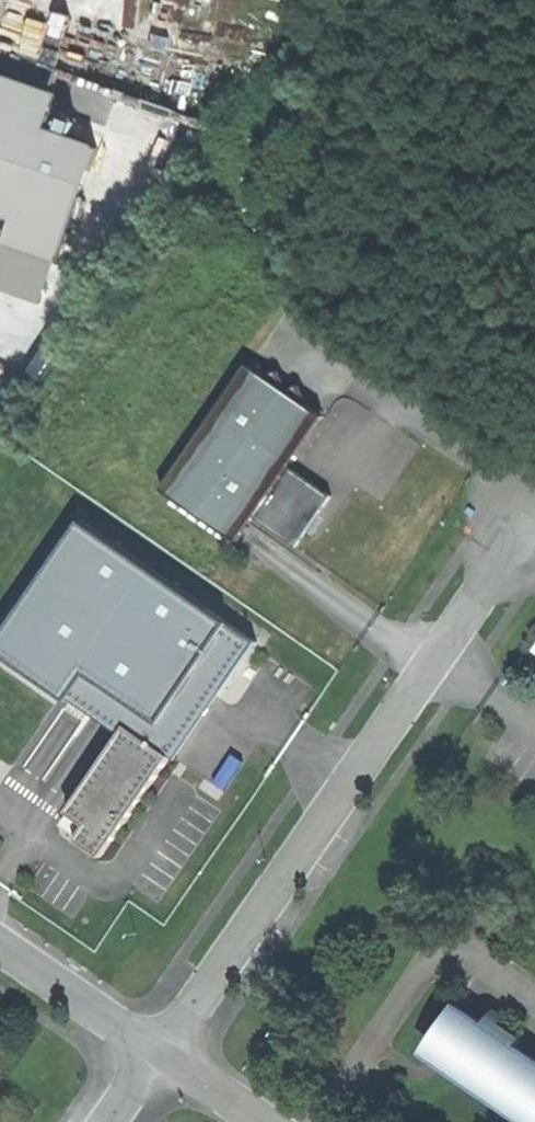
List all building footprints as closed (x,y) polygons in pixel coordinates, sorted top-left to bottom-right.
[(59,115),(66,94),(0,71),(0,95),(59,115)] [(21,219),(13,241),(66,259),(104,147),(54,130),(59,115),(0,95),(0,212),(21,219)] [(66,259),(13,241),(3,273),(55,291),(66,259)] [(333,496),(288,465),(322,415),(307,404),(297,385),(286,391),(277,374),(266,378),(250,367),(165,492),(237,542),(255,517),(298,547),(316,520),(333,496)] [(10,435),(0,428),(0,449),(10,435)] [(0,647),(124,732),(130,723),(174,753),(183,759),(264,641),(88,520),(0,647)] [(74,804),(72,809),(91,822),(87,827),(79,838),(106,856),(163,772),(174,753),(130,723),(124,732),(74,804)] [(464,1065),(534,1114),(534,1054),(519,1044),(524,1036),(503,1021),(499,1028),(460,1003),(456,1009),(451,1026),(453,1046),(464,1065)] [(447,1053),(464,1065),(453,1046),(451,1026),(437,1046),(447,1053)]
